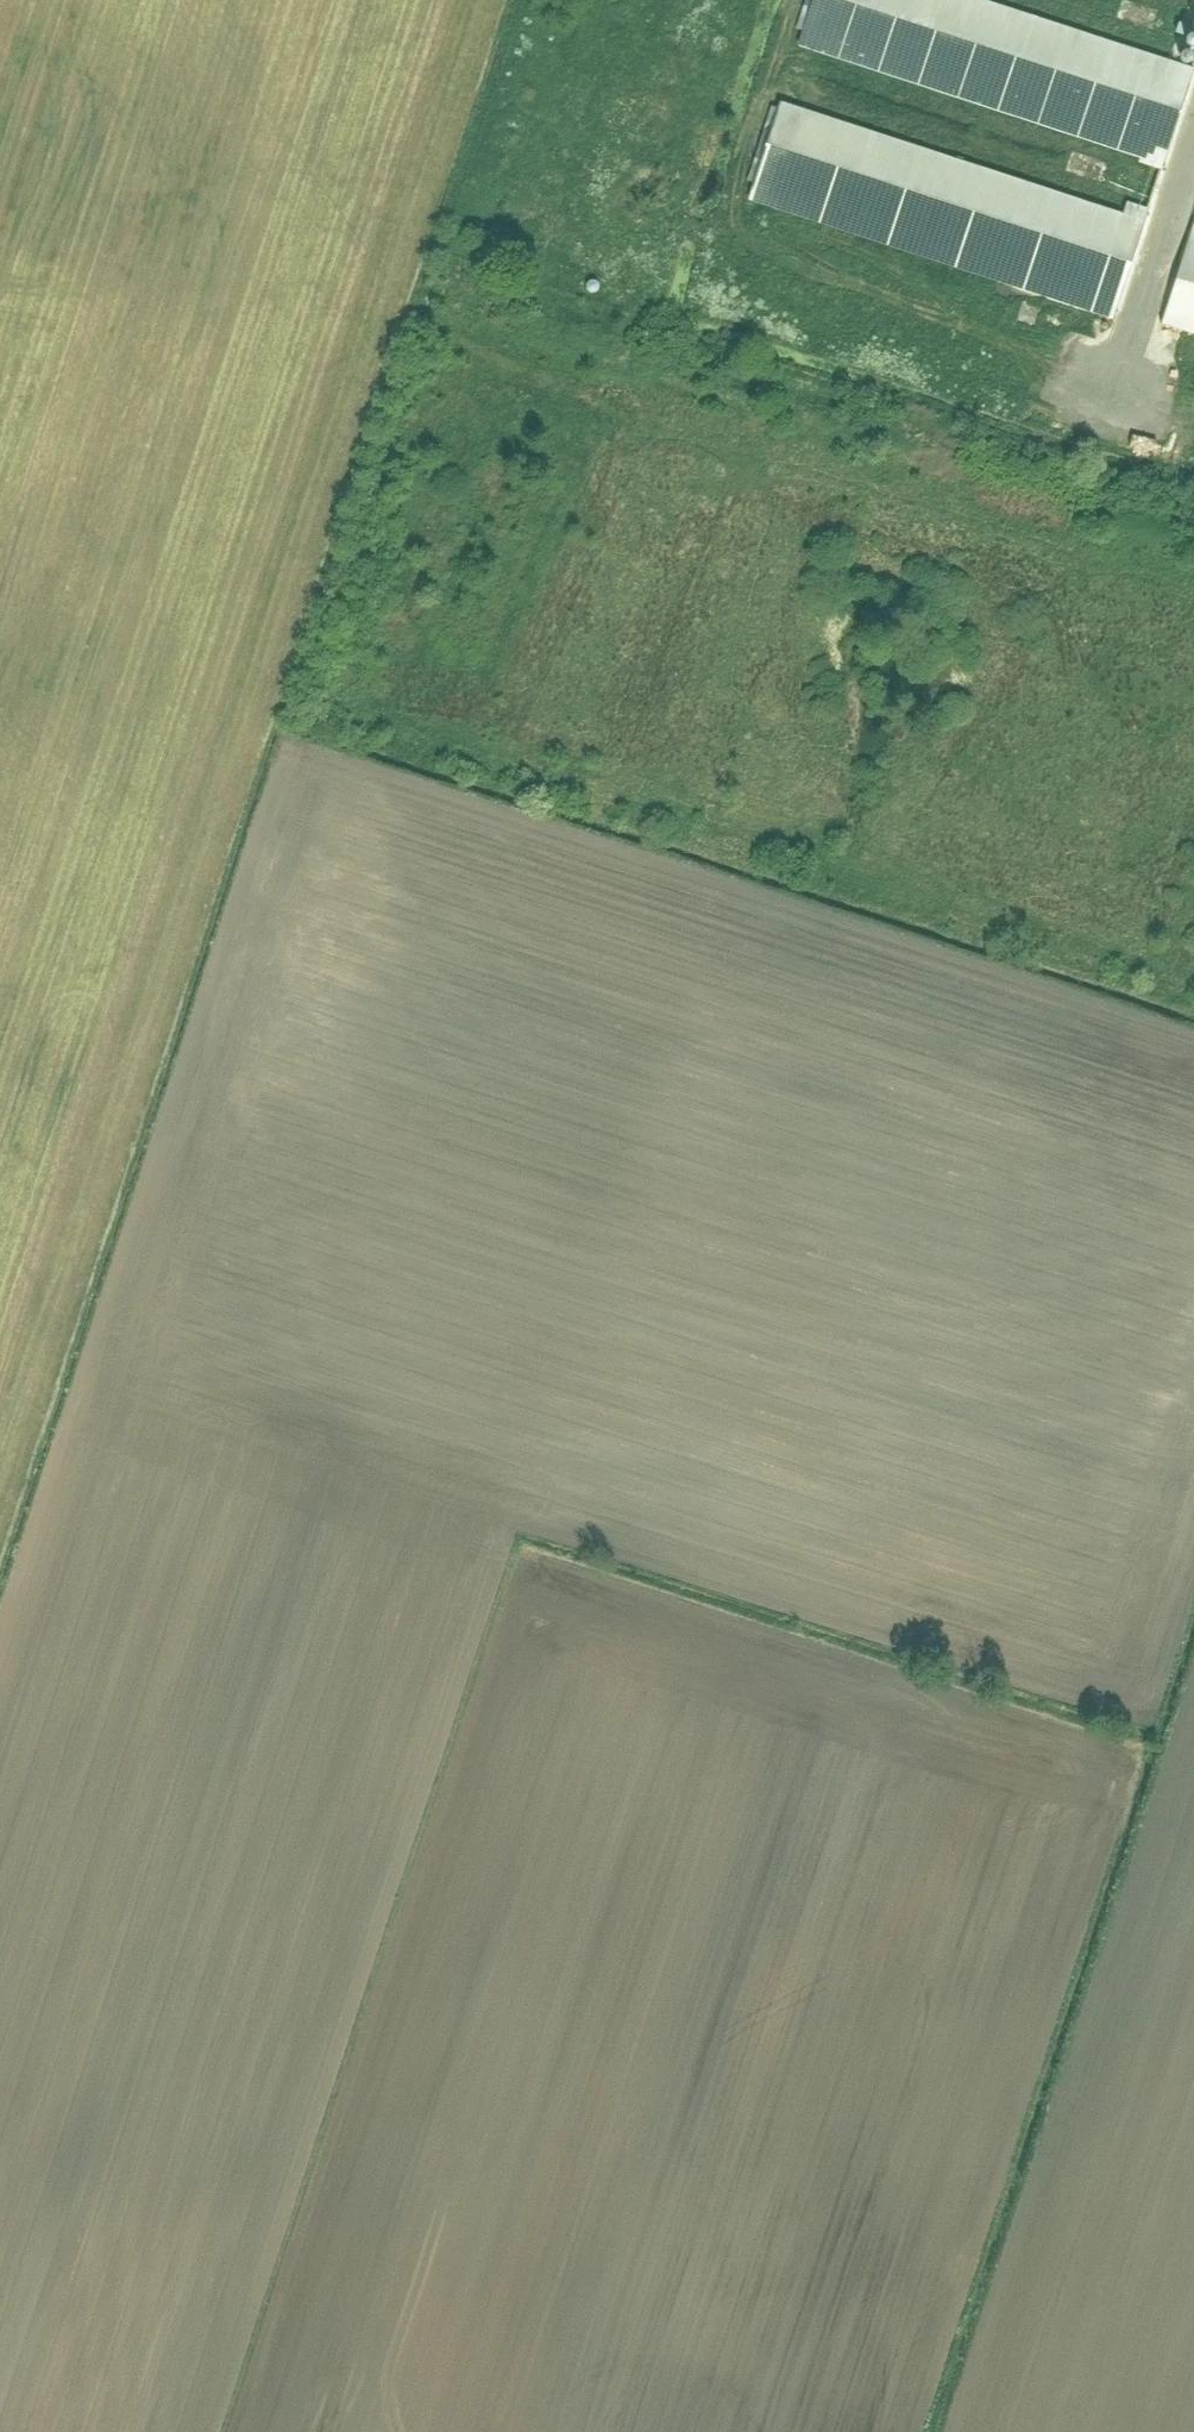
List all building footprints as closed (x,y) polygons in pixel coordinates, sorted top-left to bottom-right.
[(1193,77),(1193,74),(972,0),(818,0),(805,41),(1166,162),(1193,77)] [(1144,227),(780,107),(752,193),(1115,313),(1144,227)] [(1189,242),(1161,328),(1193,338),(1193,243),(1189,242)]
